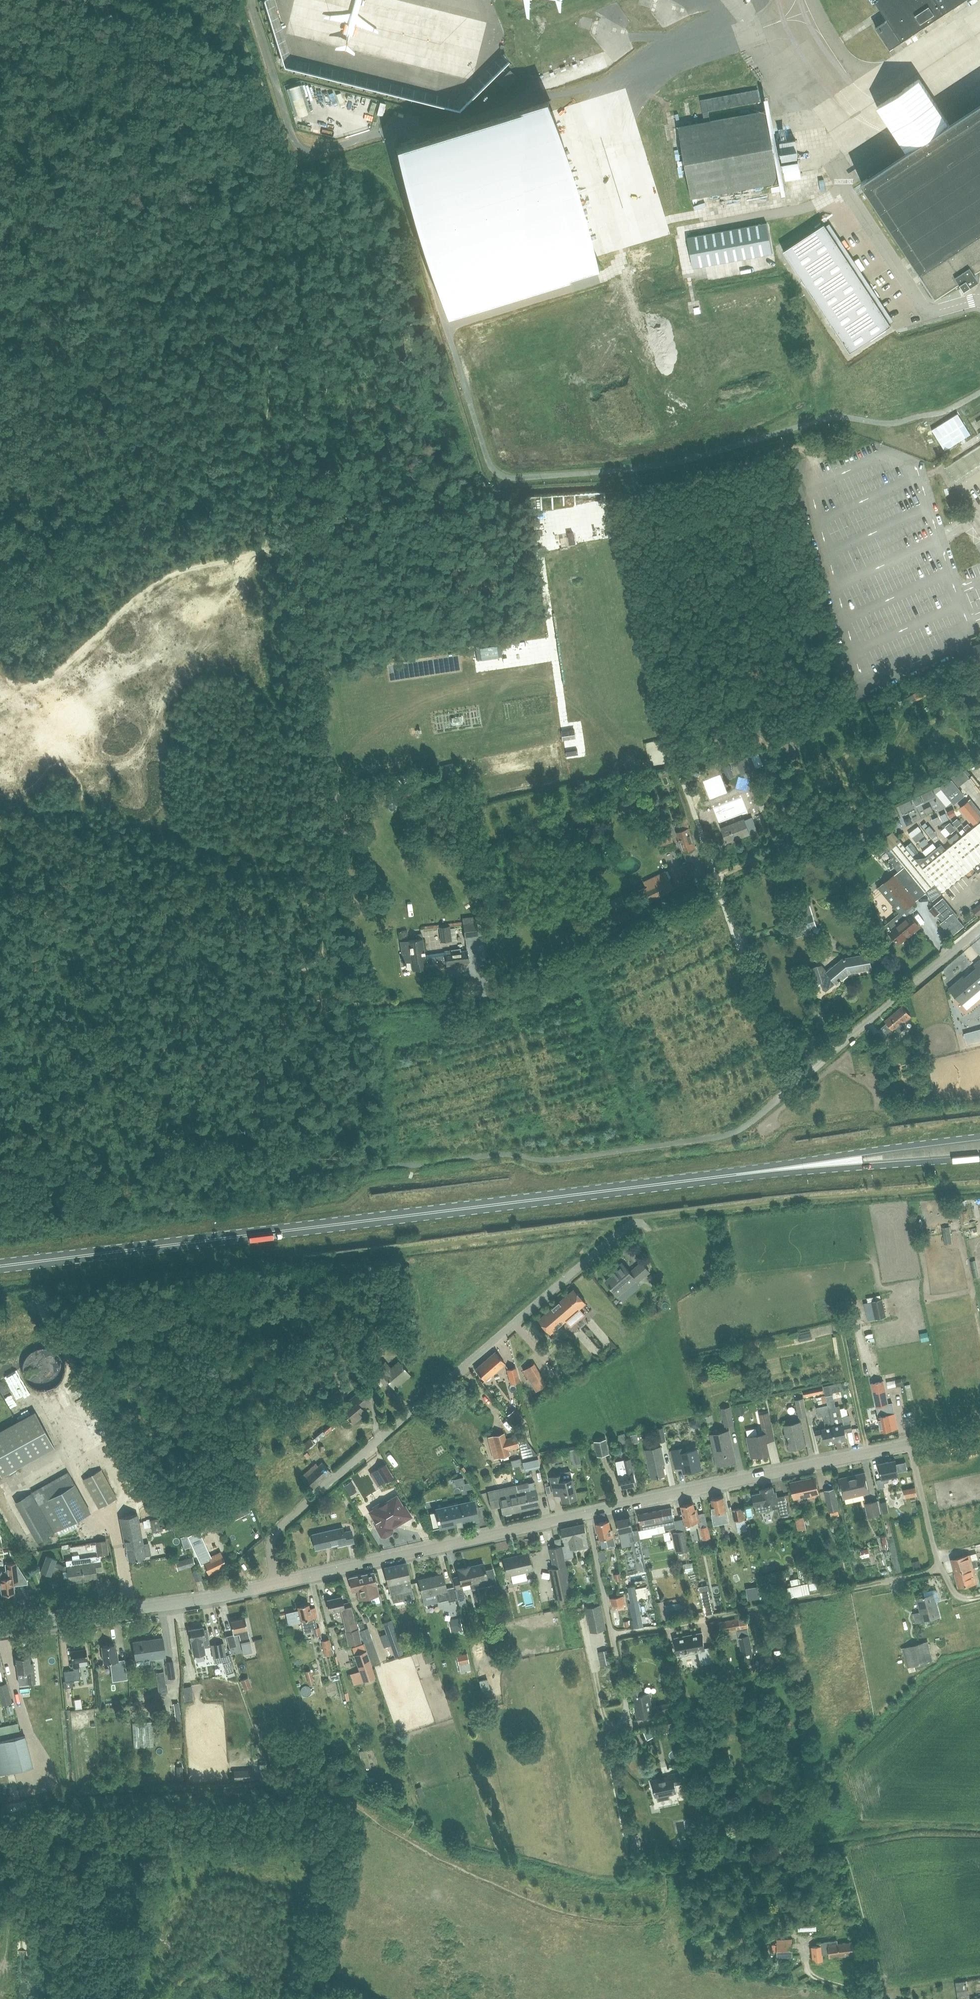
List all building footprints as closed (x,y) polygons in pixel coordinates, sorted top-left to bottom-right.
[(902,41),(964,0),(875,0),(888,20),(876,28),(890,49),(902,41)] [(570,71),(589,66),(587,60),(569,66),(570,71)] [(510,70),(498,81),(505,89),(517,77),(510,70)] [(293,112),(306,108),(298,78),(285,82),(293,112)] [(328,98),(344,99),(344,88),(329,87),(328,98)] [(704,122),(679,127),(692,198),(781,181),(768,110),(710,121),(708,111),(760,102),(758,89),(700,100),(704,122)] [(368,95),(365,108),(380,111),(383,99),(368,95)] [(684,98),(677,99),(678,113),(686,112),(684,98)] [(535,105),(395,149),(449,330),(608,281),(601,259),(572,166),(551,100),(535,105)] [(861,182),(920,271),(919,271),(934,292),(936,294),(960,279),(965,286),(979,276),(975,269),(976,269),(975,268),(979,265),(979,104),(861,182)] [(641,182),(655,179),(644,126),(630,129),(641,182)] [(611,148),(617,187),(639,184),(632,144),(611,148)] [(799,169),(800,175),(781,178),(784,196),(810,191),(806,168),(799,169)] [(761,196),(751,201),(753,206),(764,202),(761,196)] [(767,223),(688,238),(693,268),(773,253),(767,223)] [(825,224),(784,251),(850,352),(891,325),(825,224)] [(958,415),(932,431),(945,451),(971,435),(958,415)] [(955,481),(979,465),(979,445),(946,467),(955,481)] [(575,729),(563,731),(564,739),(576,737),(575,729)] [(737,763),(740,769),(742,776),(757,770),(755,766),(751,756),(738,761),(736,761),(737,763)] [(453,762),(441,765),(443,774),(455,771),(453,762)] [(730,766),(729,764),(722,767),(728,779),(734,777),(730,766)] [(800,769),(800,767),(798,765),(795,764),(793,765),(792,767),(791,770),(792,772),(795,773),(797,773),(800,771),(800,769)] [(928,784),(890,801),(898,819),(935,803),(932,795),(924,799),(923,796),(934,791),(938,800),(955,792),(950,780),(961,775),(957,767),(932,778),(935,785),(929,788),(928,784)] [(713,805),(720,825),(756,811),(748,791),(713,805)] [(953,799),(959,819),(974,814),(967,795),(953,799)] [(681,830),(677,832),(680,843),(684,852),(696,848),(686,818),(678,821),(681,830)] [(938,831),(949,827),(946,818),(935,822),(938,831)] [(750,834),(744,819),(721,828),(727,841),(736,837),(737,839),(750,834)] [(909,837),(920,830),(913,820),(902,827),(909,837)] [(978,823),(923,868),(892,831),(882,839),(884,841),(889,848),(895,855),(900,861),(923,890),(934,882),(942,892),(973,867),(978,873),(979,871),(979,821),(978,823)] [(857,825),(860,833),(868,830),(865,822),(857,825)] [(654,839),(668,837),(667,829),(654,831),(654,839)] [(884,841),(876,847),(881,854),(889,848),(884,841)] [(895,855),(889,860),(894,866),(900,861),(895,855)] [(674,888),(670,878),(666,870),(643,881),(645,884),(646,887),(638,891),(645,905),(654,900),(653,898),(674,888)] [(916,901),(894,875),(884,883),(890,891),(899,902),(895,906),(901,913),(885,926),(893,935),(899,943),(919,926),(909,914),(905,910),(916,901)] [(970,892),(962,897),(971,910),(979,904),(970,892)] [(802,918),(792,921),(792,922),(795,931),(797,938),(812,933),(810,926),(816,925),(810,905),(799,908),(802,918)] [(933,906),(929,909),(935,916),(939,913),(933,906)] [(938,915),(937,915),(942,921),(940,923),(951,937),(964,926),(957,917),(948,906),(940,913),(938,915)] [(462,918),(463,923),(464,935),(477,934),(475,922),(475,917),(462,918)] [(450,925),(439,927),(441,941),(452,939),(450,925)] [(426,964),(446,961),(446,965),(469,962),(467,950),(461,951),(460,948),(444,950),(444,952),(424,954),(422,938),(417,939),(400,941),(402,962),(411,961),(412,969),(426,968),(426,964)] [(871,968),(870,959),(869,954),(844,958),(828,973),(823,967),(817,967),(817,966),(807,969),(812,985),(822,982),(823,986),(831,984),(832,985),(836,982),(837,983),(849,974),(852,972),(871,968)] [(950,988),(967,1009),(979,997),(979,960),(975,965),(977,968),(961,982),(959,980),(950,988)] [(887,1022),(881,1028),(892,1040),(906,1027),(902,1022),(905,1019),(906,1020),(911,1015),(903,1007),(886,1020),(887,1022)] [(979,1040),(979,1028),(964,1033),(967,1044),(979,1040)] [(900,1081),(889,1083),(890,1088),(897,1087),(898,1092),(891,1094),(892,1099),(904,1097),(900,1081)] [(971,1216),(958,1218),(959,1229),(973,1227),(971,1216)] [(951,1243),(950,1233),(943,1234),(945,1244),(951,1243)] [(606,1280),(618,1295),(636,1280),(638,1282),(649,1272),(642,1262),(630,1272),(623,1263),(615,1269),(617,1272),(607,1281),(606,1280)] [(659,1279),(654,1272),(648,1278),(653,1284),(659,1279)] [(586,1303),(581,1297),(574,1289),(539,1319),(551,1333),(586,1303)] [(886,1316),(882,1299),(864,1303),(868,1320),(886,1316)] [(366,1324),(357,1325),(359,1335),(367,1334),(366,1324)] [(585,1346),(591,1341),(576,1324),(570,1330),(585,1346)] [(810,1329),(798,1332),(800,1341),(812,1338),(810,1329)] [(363,1345),(364,1354),(371,1353),(369,1341),(363,1342),(363,1345)] [(371,1352),(372,1355),(381,1354),(380,1342),(372,1344),(373,1351),(371,1352)] [(31,1348),(30,1368),(48,1370),(50,1350),(31,1348)] [(495,1352),(475,1369),(485,1380),(505,1363),(495,1352)] [(383,1376),(387,1380),(394,1387),(409,1374),(399,1361),(391,1368),(385,1361),(378,1367),(385,1374),(383,1376)] [(510,1383),(519,1381),(516,1367),(507,1369),(510,1383)] [(541,1373),(529,1380),(535,1391),(547,1384),(541,1373)] [(896,1380),(897,1387),(903,1385),(903,1381),(907,1380),(907,1377),(902,1378),(902,1379),(896,1380)] [(877,1407),(871,1408),(874,1425),(880,1423),(881,1426),(882,1431),(898,1427),(893,1403),(888,1404),(884,1381),(881,1381),(872,1383),(877,1407)] [(843,1390),(841,1382),(824,1386),(826,1396),(833,1395),(833,1392),(843,1390)] [(823,1387),(803,1392),(804,1396),(824,1392),(823,1387)] [(353,1422),(360,1416),(359,1415),(364,1411),(361,1407),(369,1400),(361,1391),(340,1408),(346,1415),(353,1422)] [(804,1398),(795,1399),(799,1416),(807,1415),(804,1398)] [(745,1413),(743,1405),(736,1407),(737,1415),(745,1413)] [(825,1443),(836,1441),(829,1408),(828,1408),(828,1405),(816,1407),(819,1417),(823,1416),(825,1428),(822,1428),(822,1429),(815,1430),(816,1437),(824,1435),(825,1443)] [(844,1424),(840,1405),(829,1408),(836,1441),(847,1439),(845,1431),(852,1429),(851,1423),(844,1424)] [(721,1408),(725,1426),(733,1424),(729,1406),(721,1408)] [(0,1427),(0,1462),(4,1468),(50,1441),(32,1409),(0,1427)] [(521,1420),(514,1410),(507,1415),(515,1425),(521,1420)] [(756,1428),(747,1430),(748,1437),(747,1437),(750,1447),(752,1457),(769,1453),(767,1441),(774,1439),(772,1429),(771,1424),(768,1412),(760,1413),(763,1426),(765,1433),(758,1434),(756,1428)] [(701,1427),(699,1418),(689,1420),(690,1427),(695,1428),(701,1427)] [(300,1445),(305,1450),(325,1433),(326,1433),(335,1425),(332,1422),(323,1430),(322,1428),(317,1432),(314,1429),(310,1433),(312,1436),(310,1438),(304,1442),(300,1445)] [(787,1439),(789,1449),(806,1445),(801,1422),(784,1425),(786,1433),(784,1433),(784,1434),(784,1438),(786,1439),(787,1439)] [(666,1440),(663,1427),(657,1428),(660,1441),(666,1440)] [(711,1435),(716,1454),(718,1464),(734,1460),(731,1447),(732,1447),(729,1431),(711,1435)] [(492,1435),(498,1458),(510,1454),(509,1450),(519,1447),(516,1435),(506,1438),(504,1432),(492,1435)] [(523,1437),(518,1441),(522,1457),(536,1454),(523,1437)] [(609,1453),(606,1438),(594,1441),(597,1455),(609,1453)] [(577,1445),(569,1447),(570,1452),(572,1451),(573,1455),(579,1454),(577,1445)] [(646,1449),(650,1468),(652,1477),(658,1476),(658,1477),(660,1477),(660,1476),(665,1475),(662,1458),(664,1458),(661,1446),(646,1449)] [(686,1447),(680,1448),(673,1450),(674,1458),(676,1467),(683,1466),(684,1471),(701,1468),(699,1458),(697,1449),(686,1451),(686,1447)] [(525,1469),(540,1466),(537,1454),(536,1454),(522,1457),(520,1458),(511,1460),(512,1466),(521,1464),(521,1466),(524,1465),(525,1469)] [(632,1466),(631,1458),(616,1461),(621,1488),(636,1484),(634,1475),(634,1474),(632,1466)] [(882,1479),(877,1480),(879,1488),(886,1486),(885,1483),(889,1482),(888,1478),(889,1478),(899,1476),(898,1472),(907,1470),(907,1471),(908,1471),(906,1461),(905,1461),(905,1462),(896,1464),(895,1460),(879,1463),(881,1473),(882,1479)] [(302,1479),(305,1482),(312,1489),(331,1472),(325,1464),(322,1461),(318,1465),(316,1463),(300,1476),(302,1479)] [(385,1465),(378,1469),(385,1481),(392,1477),(385,1465)] [(83,1480),(98,1508),(117,1497),(114,1491),(116,1490),(112,1483),(110,1484),(102,1469),(83,1480)] [(561,1474),(550,1477),(551,1482),(553,1492),(559,1490),(560,1493),(562,1500),(576,1497),(574,1488),(572,1478),(570,1470),(561,1472),(561,1474)] [(31,1491),(55,1532),(91,1512),(68,1471),(31,1491)] [(856,1477),(840,1480),(844,1498),(869,1492),(865,1473),(856,1475),(856,1477)] [(816,1477),(791,1483),(794,1498),(819,1492),(816,1477)] [(351,1481),(344,1485),(347,1490),(348,1490),(353,1486),(354,1486),(351,1481)] [(535,1489),(533,1482),(528,1483),(530,1490),(517,1493),(521,1510),(539,1506),(535,1489)] [(521,1510),(517,1493),(516,1485),(488,1491),(491,1505),(500,1503),(503,1513),(504,1513),(506,1515),(511,1514),(512,1511),(521,1510)] [(753,1494),(755,1505),(764,1503),(764,1505),(772,1503),(773,1509),(779,1507),(781,1516),(789,1514),(785,1495),(777,1497),(776,1492),(775,1492),(773,1487),(761,1489),(761,1492),(753,1494)] [(906,1489),(904,1489),(906,1497),(917,1495),(915,1487),(906,1489)] [(839,1508),(835,1489),(825,1491),(829,1511),(839,1508)] [(167,1490),(154,1496),(158,1504),(171,1498),(167,1490)] [(396,1496),(384,1503),(383,1501),(373,1507),(374,1509),(370,1512),(378,1526),(377,1529),(381,1535),(385,1536),(391,1532),(392,1529),(391,1526),(399,1521),(400,1523),(411,1516),(405,1506),(403,1507),(396,1496)] [(711,1507),(713,1517),(714,1524),(720,1523),(719,1518),(728,1516),(727,1511),(724,1496),(712,1499),(713,1506),(711,1507)] [(352,1505),(348,1499),(343,1502),(347,1509),(352,1505)] [(250,1511),(245,1501),(230,1508),(235,1519),(250,1511)] [(477,1519),(473,1501),(458,1504),(457,1502),(447,1504),(448,1506),(436,1509),(438,1519),(432,1520),(433,1528),(432,1528),(432,1529),(456,1524),(457,1526),(457,1525),(462,1524),(462,1522),(477,1519)] [(877,1501),(865,1503),(867,1516),(880,1514),(877,1501)] [(699,1522),(703,1539),(711,1537),(705,1512),(698,1514),(697,1508),(695,1509),(694,1503),(681,1505),(686,1527),(694,1525),(693,1523),(699,1522)] [(144,1557),(143,1548),(142,1545),(145,1545),(139,1515),(136,1516),(135,1508),(125,1510),(126,1518),(119,1519),(125,1549),(127,1548),(129,1560),(144,1557)] [(676,1527),(672,1508),(638,1514),(641,1530),(655,1527),(665,1525),(666,1529),(676,1527)] [(735,1520),(745,1518),(743,1508),(733,1509),(735,1520)] [(630,1516),(617,1519),(619,1529),(622,1544),(622,1546),(630,1544),(629,1538),(627,1531),(628,1530),(633,1529),(632,1526),(630,1516)] [(163,1530),(162,1526),(160,1526),(158,1518),(150,1520),(152,1532),(163,1530)] [(609,1520),(597,1523),(600,1539),(606,1538),(608,1547),(616,1545),(613,1529),(611,1529),(609,1520)] [(573,1550),(571,1542),(578,1541),(578,1538),(587,1536),(585,1524),(562,1529),(564,1541),(567,1551),(573,1550)] [(343,1527),(312,1534),(315,1549),(338,1544),(338,1546),(354,1542),(351,1530),(344,1532),(343,1527)] [(198,1551),(204,1565),(209,1574),(227,1565),(221,1552),(209,1558),(205,1548),(207,1547),(202,1535),(201,1536),(198,1528),(188,1533),(196,1552),(198,1551)] [(686,1530),(672,1533),(677,1553),(690,1550),(686,1530)] [(190,1545),(187,1535),(180,1537),(184,1547),(190,1545)] [(61,1549),(69,1547),(66,1538),(58,1540),(61,1549)] [(107,1553),(105,1540),(96,1541),(98,1554),(107,1553)] [(634,1542),(639,1568),(641,1567),(642,1570),(646,1569),(641,1540),(634,1542)] [(550,1571),(557,1599),(573,1596),(563,1557),(560,1547),(549,1550),(551,1560),(554,1570),(550,1571)] [(870,1556),(868,1548),(861,1550),(862,1557),(870,1556)] [(531,1569),(528,1553),(504,1558),(507,1574),(531,1569)] [(970,1554),(967,1555),(952,1559),(955,1573),(973,1568),(973,1567),(978,1566),(976,1559),(972,1560),(970,1554)] [(101,1570),(99,1559),(99,1557),(97,1556),(67,1560),(67,1564),(68,1565),(65,1565),(55,1562),(57,1559),(46,1555),(41,1571),(51,1575),(54,1565),(68,1570),(70,1582),(84,1580),(84,1579),(95,1577),(94,1571),(101,1570)] [(195,1565),(192,1556),(181,1559),(177,1561),(175,1562),(177,1570),(195,1565)] [(912,1562),(914,1569),(921,1567),(920,1560),(912,1562)] [(2,1595),(14,1593),(13,1585),(15,1584),(15,1582),(27,1581),(22,1572),(16,1562),(5,1563),(6,1570),(2,1571),(0,1573),(0,1579),(2,1595)] [(412,1589),(410,1579),(407,1563),(384,1567),(387,1585),(388,1584),(393,1602),(394,1601),(411,1598),(414,1597),(412,1589)] [(469,1580),(471,1588),(477,1587),(476,1581),(487,1578),(489,1578),(490,1584),(496,1583),(493,1569),(485,1570),(483,1563),(470,1566),(458,1568),(459,1575),(454,1577),(456,1587),(456,1588),(455,1589),(457,1599),(465,1597),(462,1587),(461,1582),(469,1580)] [(693,1563),(683,1564),(684,1574),(694,1572),(693,1563)] [(799,1578),(791,1580),(792,1586),(808,1583),(804,1565),(797,1567),(799,1578)] [(977,1582),(973,1568),(955,1573),(959,1587),(977,1582)] [(198,1569),(193,1571),(196,1580),(202,1578),(198,1569)] [(376,1585),(375,1582),(373,1572),(349,1578),(352,1591),(357,1590),(359,1599),(378,1595),(376,1585)] [(419,1581),(421,1591),(422,1596),(436,1594),(438,1601),(448,1598),(449,1601),(456,1599),(454,1587),(446,1588),(443,1573),(430,1576),(430,1578),(419,1581)] [(628,1587),(631,1602),(638,1600),(635,1586),(628,1587)] [(917,1622),(930,1618),(940,1616),(936,1601),(939,1600),(939,1599),(937,1590),(935,1589),(925,1592),(924,1593),(925,1596),(917,1598),(921,1612),(914,1613),(917,1622)] [(624,1595),(621,1596),(611,1598),(613,1605),(618,1604),(618,1605),(624,1603),(626,1603),(624,1595)] [(330,1611),(333,1613),(338,1611),(340,1609),(341,1609),(343,1616),(345,1616),(347,1624),(344,1624),(349,1644),(361,1642),(356,1622),(354,1622),(350,1602),(343,1603),(341,1596),(327,1599),(329,1611),(330,1611)] [(649,1596),(649,1613),(658,1613),(657,1596),(649,1596)] [(710,1597),(702,1599),(705,1615),(713,1613),(710,1597)] [(629,1602),(632,1617),(634,1616),(641,1615),(638,1600),(631,1602),(629,1602)] [(309,1603),(298,1606),(301,1620),(304,1633),(314,1630),(315,1636),(321,1635),(319,1626),(317,1627),(315,1617),(317,1617),(315,1607),(309,1608),(309,1603)] [(590,1630),(596,1629),(606,1628),(603,1605),(593,1607),(586,1608),(590,1630)] [(230,1621),(233,1632),(238,1631),(243,1650),(251,1648),(249,1637),(247,1627),(245,1617),(230,1621)] [(459,1617),(446,1621),(449,1632),(462,1629),(459,1617)] [(752,1652),(749,1634),(747,1627),(749,1627),(747,1619),(739,1620),(739,1618),(719,1622),(721,1632),(738,1629),(740,1637),(739,1637),(742,1654),(752,1652)] [(203,1627),(191,1629),(189,1629),(191,1640),(194,1655),(205,1653),(204,1647),(210,1646),(207,1629),(203,1629),(203,1627)] [(360,1629),(359,1630),(364,1643),(373,1640),(368,1627),(365,1628),(360,1629)] [(391,1634),(396,1650),(402,1648),(396,1632),(391,1634)] [(703,1632),(674,1636),(678,1656),(680,1655),(680,1656),(688,1655),(688,1654),(699,1652),(704,1651),(706,1662),(713,1661),(711,1647),(706,1647),(703,1632)] [(233,1635),(233,1634),(226,1636),(229,1648),(237,1646),(234,1635),(233,1635)] [(150,1659),(165,1657),(165,1654),(163,1637),(133,1641),(135,1658),(136,1665),(150,1663),(150,1659)] [(321,1640),(324,1655),(332,1653),(329,1638),(321,1640)] [(364,1643),(366,1650),(371,1664),(380,1661),(373,1640),(364,1643)] [(928,1641),(904,1647),(909,1666),(933,1660),(928,1641)] [(226,1655),(224,1643),(211,1645),(213,1657),(226,1655)] [(113,1678),(126,1676),(125,1666),(119,1667),(118,1662),(117,1652),(115,1653),(114,1644),(102,1646),(103,1656),(104,1662),(111,1662),(111,1663),(113,1678)] [(417,1646),(420,1658),(428,1656),(425,1644),(417,1646)] [(87,1659),(86,1648),(71,1650),(73,1667),(73,1669),(64,1671),(65,1680),(63,1681),(64,1687),(73,1686),(72,1680),(81,1679),(79,1667),(79,1666),(79,1660),(87,1659)] [(375,1677),(371,1664),(366,1650),(354,1654),(363,1681),(375,1677)] [(609,1650),(597,1652),(600,1664),(611,1662),(609,1650)] [(456,1655),(460,1672),(471,1670),(467,1652),(456,1655)] [(17,1657),(16,1657),(17,1667),(18,1672),(30,1671),(31,1678),(31,1684),(29,1684),(30,1693),(41,1692),(40,1682),(36,1682),(35,1678),(35,1671),(33,1662),(30,1662),(30,1656),(28,1656),(23,1656),(22,1655),(17,1655),(17,1657)] [(166,1661),(168,1678),(175,1677),(173,1661),(166,1661)] [(344,1668),(348,1679),(357,1676),(353,1665),(344,1668)] [(305,1670),(309,1684),(314,1683),(310,1669),(305,1670)] [(475,1687),(484,1685),(482,1673),(473,1675),(475,1687)] [(248,1677),(241,1679),(244,1689),(251,1687),(248,1677)] [(12,1702),(7,1682),(0,1684),(0,1697),(2,1705),(12,1702)] [(641,1684),(631,1686),(637,1719),(647,1717),(654,1716),(653,1713),(658,1712),(674,1709),(674,1708),(673,1705),(672,1701),(657,1704),(657,1706),(652,1706),(650,1694),(643,1695),(642,1684),(641,1684)] [(864,1724),(872,1717),(870,1714),(865,1718),(864,1717),(860,1720),(864,1724)] [(153,1745),(151,1721),(132,1722),(134,1747),(153,1745)] [(677,1722),(655,1726),(657,1734),(679,1729),(677,1722)] [(0,1726),(0,1734),(19,1730),(18,1723),(0,1726)] [(0,1741),(0,1779),(9,1777),(8,1772),(32,1766),(25,1735),(0,1741)] [(359,1751),(363,1768),(371,1766),(366,1749),(359,1751)] [(720,1761),(731,1759),(729,1749),(718,1751),(719,1754),(716,1754),(716,1759),(720,1758),(720,1761)] [(254,1779),(254,1769),(234,1770),(234,1780),(254,1779)] [(684,1782),(682,1772),(668,1774),(669,1778),(653,1782),(656,1796),(676,1791),(674,1784),(684,1782)] [(687,1821),(689,1825),(692,1827),(695,1826),(696,1822),(694,1819),(690,1819),(687,1821)] [(820,1908),(808,1902),(804,1910),(816,1916),(820,1908)] [(792,1956),(792,1943),(792,1938),(777,1939),(777,1943),(777,1956),(792,1956)] [(821,1945),(812,1946),(814,1961),(823,1960),(822,1954),(829,1953),(830,1957),(854,1954),(852,1942),(838,1943),(838,1940),(828,1941),(820,1942),(821,1945)] [(967,1980),(956,1982),(958,1998),(962,1998),(970,1998),(967,1980)]
